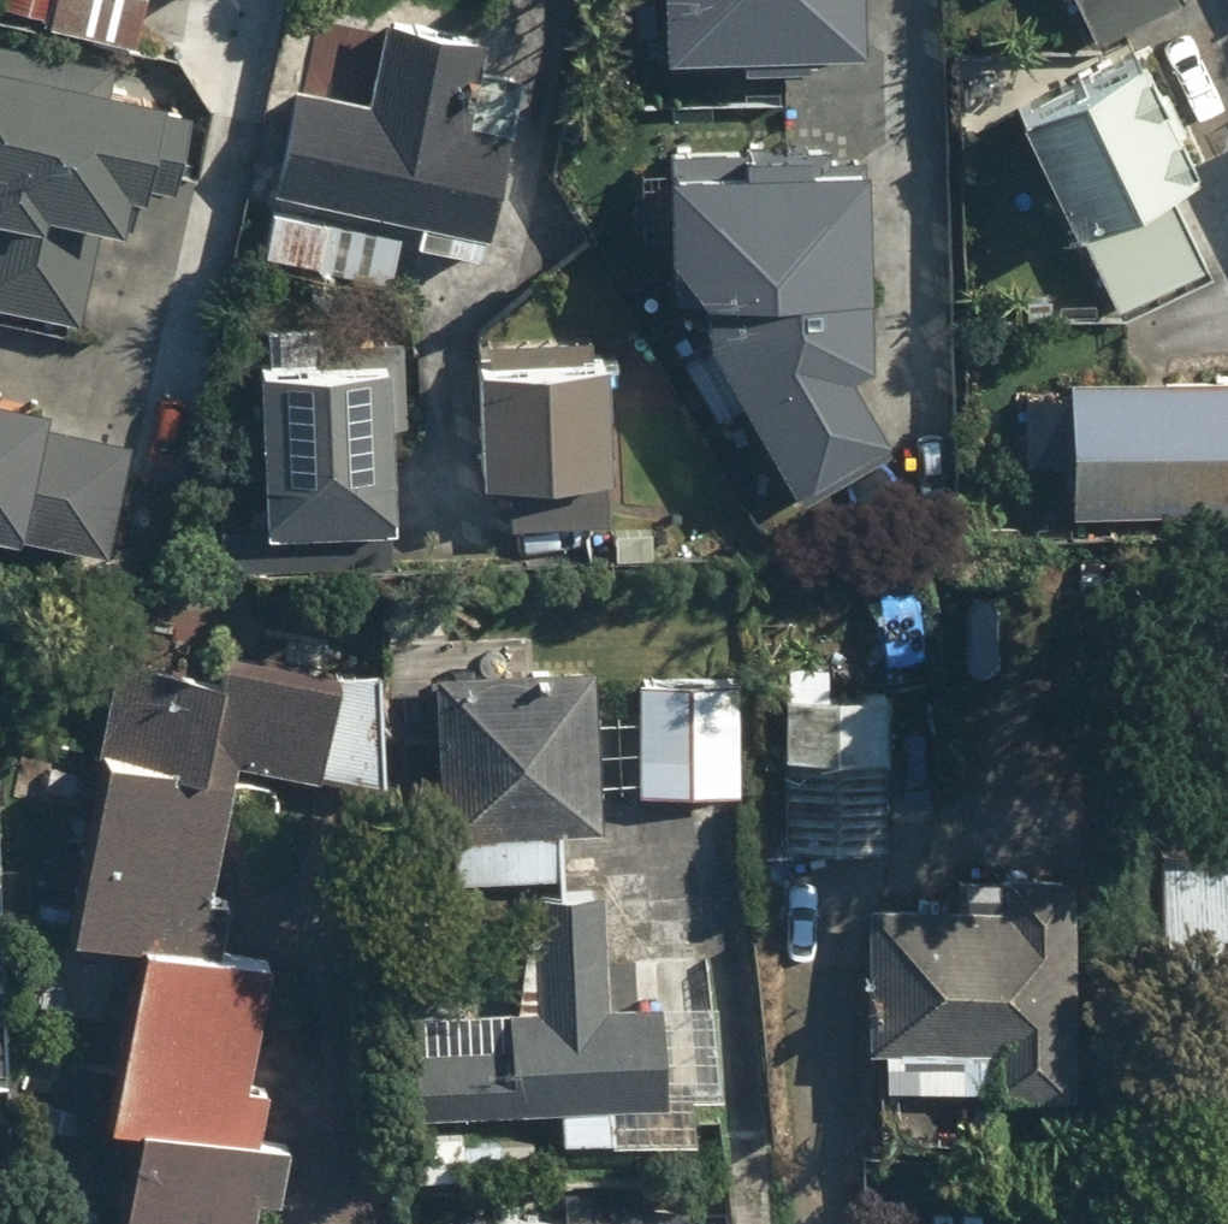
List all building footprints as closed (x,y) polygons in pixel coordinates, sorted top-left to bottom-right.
[(141,47),(153,0),(0,0),(0,10),(141,47)] [(868,0),(670,0),(671,37),(869,32),(868,0)] [(1173,0),(1081,0),(1096,34),(1173,0)] [(485,30),(389,10),(374,95),(298,81),(279,186),(427,213),(421,241),(489,254),(523,72),(479,64),(485,30)] [(0,39),(0,309),(84,320),(98,217),(140,223),(146,176),(176,180),(189,80),(0,39)] [(1169,176),(1202,160),(1149,45),(1023,103),(1114,301),(1207,258),(1169,176)] [(876,158),(682,156),(681,273),(711,273),(710,353),(727,353),(804,471),(889,415),(849,354),(875,355),(875,275),(876,158)] [(402,330),(268,328),(265,514),(398,517),(402,330)] [(612,342),(486,339),(484,466),(609,469),(612,342)] [(1168,483),(1186,483),(1186,472),(1227,473),(1227,374),(1074,371),(1073,387),(1028,386),(1026,464),(1077,465),(1076,506),(1167,508),(1168,483)] [(25,521),(22,533),(112,551),(135,440),(46,421),(49,394),(0,389),(0,517),(25,521)] [(906,656),(796,647),(780,838),(890,847),(906,656)] [(228,663),(115,648),(103,737),(213,767),(228,663)] [(387,673),(238,654),(233,760),(387,779),(387,673)] [(561,872),(561,821),(593,822),(593,662),(443,661),(443,821),(453,821),(453,872),(561,872)] [(743,674),(645,676),(647,783),(745,782),(743,674)] [(227,950),(238,896),(218,888),(234,785),(104,744),(71,917),(146,933),(227,950)] [(1209,850),(1204,956),(1227,957),(1227,850),(1209,850)] [(882,894),(878,1040),(990,1043),(989,1068),(900,1070),(901,1129),(1001,1127),(1000,1076),(1074,1082),(1081,867),(1006,865),(1006,896),(882,894)] [(620,1131),(619,1093),(667,1091),(664,996),(614,998),(612,888),(524,889),(525,1001),(411,1005),(415,1101),(559,1095),(560,1133),(620,1131)] [(250,1077),(275,960),(227,950),(146,933),(111,1103),(143,1109),(265,1135),(276,1082),(250,1077)] [(285,1202),(297,1141),(265,1135),(143,1109),(119,1223),(254,1223),(259,1197),(285,1202)]
